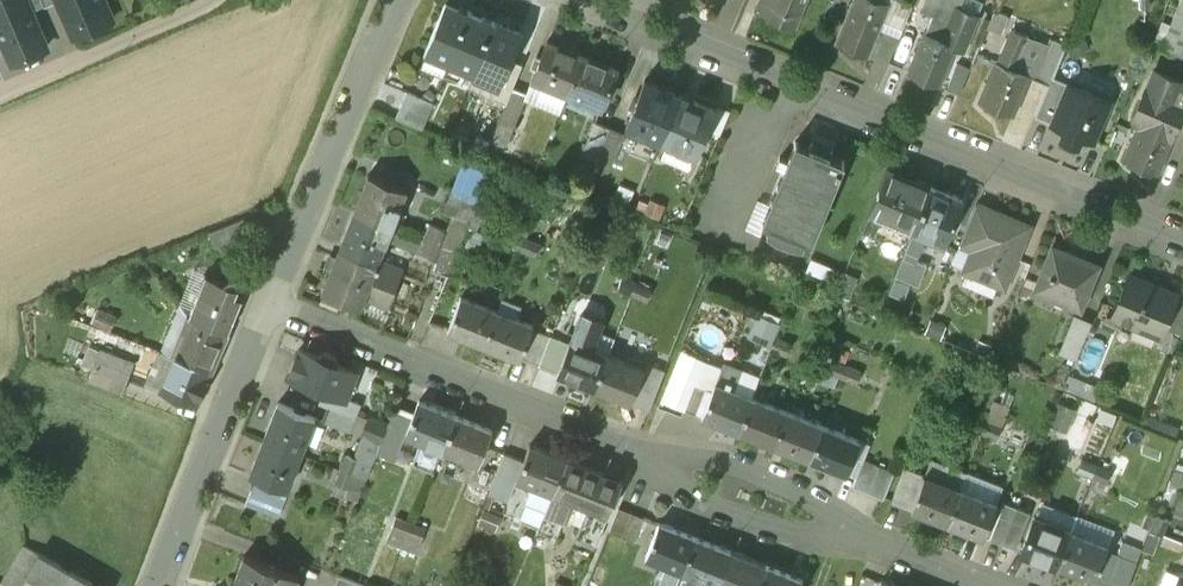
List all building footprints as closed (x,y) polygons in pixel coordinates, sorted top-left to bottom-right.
[(25,0),(0,0),(0,33),(12,61),(47,47),(31,10),(30,10),(25,0)] [(73,35),(113,18),(105,0),(58,0),(73,35)] [(447,0),(446,0),(423,51),(449,63),(471,10),(447,0)] [(754,8),(795,24),(805,0),(757,0),(754,8)] [(854,1),(870,8),(874,0),(854,0),(854,1)] [(921,8),(932,13),(925,31),(924,31),(907,71),(938,84),(954,46),(961,49),(976,14),(942,0),(924,0),(921,8)] [(1156,45),(1182,56),(1182,0),(1175,0),(1156,45)] [(852,1),(835,40),(866,54),(883,14),(870,8),(854,1),(852,1)] [(495,20),(471,10),(449,63),(473,72),(495,20)] [(520,30),(495,20),(473,72),(497,82),(498,82),(509,56),(520,30)] [(1049,37),(1032,77),(1046,82),(1049,75),(1063,43),(1049,37)] [(527,91),(525,96),(559,110),(566,93),(582,54),(548,40),(527,91)] [(1021,49),(1005,42),(997,61),(1013,68),(1021,49)] [(618,68),(582,54),(566,93),(602,108),(618,68)] [(522,62),(509,56),(498,82),(497,82),(491,95),(506,101),(513,86),(522,62)] [(997,61),(996,61),(979,100),(1011,113),(1028,74),(997,61)] [(955,63),(945,86),(958,92),(968,69),(955,63)] [(1153,67),(1133,116),(1140,118),(1123,158),(1155,171),(1172,132),(1170,131),(1182,101),(1172,97),(1180,78),(1153,67)] [(1180,78),(1172,97),(1182,101),(1182,102),(1182,71),(1180,78)] [(1046,82),(1032,115),(1048,122),(1065,83),(1049,75),(1046,82)] [(679,94),(644,80),(625,126),(660,140),(679,94)] [(1106,100),(1065,83),(1048,122),(1060,127),(1057,135),(1074,142),(1077,135),(1089,140),(1106,100)] [(506,101),(495,128),(509,134),(525,96),(527,91),(513,86),(506,101)] [(434,100),(407,89),(402,102),(428,113),(434,100)] [(715,109),(679,94),(660,140),(696,155),(715,109)] [(428,113),(402,102),(396,116),(423,126),(428,113)] [(596,118),(583,151),(597,157),(610,124),(596,118)] [(794,140),(763,218),(767,220),(804,235),(810,238),(842,160),(794,140)] [(459,157),(450,187),(474,195),(483,164),(459,157)] [(911,179),(900,175),(901,174),(900,173),(899,174),(888,169),(888,168),(887,168),(868,213),(913,231),(931,186),(911,178),(911,179)] [(370,174),(355,209),(392,224),(406,189),(370,174)] [(931,186),(913,231),(923,235),(944,244),(962,199),(961,198),(961,199),(950,195),(950,194),(931,186)] [(976,204),(959,242),(973,248),(989,209),(976,204)] [(392,224),(355,209),(338,254),(364,265),(367,256),(367,255),(377,259),(392,224)] [(1029,226),(989,209),(973,248),(964,270),(1004,286),(1029,226)] [(244,216),(209,231),(215,246),(250,231),(244,216)] [(804,235),(767,220),(764,226),(771,232),(777,235),(782,238),(787,240),(796,242),(801,242),(804,235)] [(448,230),(437,226),(432,239),(433,240),(444,243),(448,230)] [(444,243),(433,240),(432,239),(398,227),(392,242),(436,258),(433,267),(448,272),(457,248),(444,243)] [(526,237),(511,231),(507,242),(522,248),(526,237)] [(923,235),(913,231),(906,248),(916,252),(923,235)] [(541,242),(526,237),(522,248),(536,254),(541,242)] [(1101,260),(1054,240),(1036,283),(1082,303),(1101,260)] [(367,256),(364,265),(338,254),(324,287),(323,290),(362,304),(365,295),(386,303),(400,269),(377,259),(367,256)] [(224,280),(206,272),(190,314),(228,331),(242,296),(234,293),(237,286),(238,287),(239,283),(238,279),(235,276),(231,275),(227,276),(224,280)] [(637,282),(622,276),(618,287),(633,292),(637,282)] [(1174,296),(1128,277),(1111,317),(1157,336),(1173,298),(1174,296)] [(652,287),(637,282),(633,292),(648,298),(652,287)] [(497,310),(461,295),(448,329),(484,343),(497,310)] [(1173,298),(1161,325),(1181,334),(1182,329),(1182,303),(1173,298)] [(533,324),(497,310),(484,343),(519,357),(533,324)] [(758,313),(748,337),(772,349),(776,338),(782,323),(758,313)] [(190,314),(189,314),(171,353),(212,370),(229,331),(228,331),(190,314)] [(601,322),(582,314),(559,372),(594,386),(609,353),(591,347),(601,322)] [(1073,320),(1059,354),(1074,360),(1088,326),(1073,320)] [(130,353),(113,351),(116,332),(88,329),(83,366),(128,372),(130,353)] [(790,344),(776,338),(772,349),(786,354),(790,344)] [(319,354),(317,357),(301,350),(289,378),(322,391),(343,400),(345,397),(354,372),(338,365),(339,362),(335,356),(326,352),(319,354)] [(212,370),(171,353),(171,355),(173,356),(162,384),(157,382),(155,388),(197,405),(212,370)] [(644,367),(609,353),(594,386),(631,400),(644,367)] [(847,367),(832,361),(828,371),(843,377),(847,367)] [(861,372),(847,367),(843,377),(857,383),(861,372)] [(752,395),(715,380),(702,414),(739,428),(752,395)] [(707,387),(694,382),(683,407),(697,412),(707,387)] [(345,397),(343,400),(322,391),(318,404),(329,408),(325,418),(351,429),(360,404),(345,397)] [(788,409),(752,395),(739,428),(774,442),(788,409)] [(455,413),(419,400),(407,433),(422,439),(413,462),(432,470),(442,446),(455,413)] [(316,417),(281,402),(266,438),(302,452),(316,417)] [(395,406),(381,440),(396,446),(408,411),(395,406)] [(823,423),(788,409),(774,442),(809,456),(823,423)] [(492,429),(455,413),(442,446),(479,462),(492,429)] [(985,419),(972,414),(967,425),(981,431),(985,419)] [(1001,425),(985,419),(981,431),(996,437),(1001,425)] [(860,437),(823,423),(809,456),(846,471),(860,437)] [(302,452),(266,438),(251,474),(263,479),(259,488),(278,495),(281,486),(287,488),(302,452)] [(566,458),(530,443),(524,458),(516,477),(537,486),(534,495),(548,501),(566,458)] [(505,450),(488,491),(507,499),(516,477),(524,458),(505,450)] [(359,459),(348,454),(343,469),(354,473),(359,459)] [(942,479),(948,467),(928,457),(922,469),(942,479)] [(621,480),(566,458),(548,501),(545,510),(565,518),(573,499),(588,505),(576,534),(595,541),(621,480)] [(1095,465),(1080,459),(1076,470),(1091,475),(1095,465)] [(1110,470),(1095,465),(1091,475),(1106,481),(1110,470)] [(354,473),(343,469),(336,484),(347,488),(344,496),(356,501),(365,478),(354,473)] [(957,488),(923,475),(910,509),(944,522),(957,488)] [(259,488),(253,485),(245,503),(276,515),(283,497),(278,495),(259,488)] [(994,503),(957,488),(944,522),(981,536),(994,503)] [(1016,507),(1001,501),(987,538),(1001,544),(1016,507)] [(643,517),(617,507),(608,531),(633,541),(643,517)] [(1016,507),(1001,544),(1013,549),(1028,511),(1016,507)] [(410,523),(396,517),(387,540),(402,546),(406,533),(410,523)] [(1166,521),(1155,517),(1149,531),(1161,535),(1166,521)] [(1069,532),(1033,518),(1019,552),(1055,566),(1069,532)] [(695,536),(659,522),(646,555),(682,569),(695,536)] [(425,528),(410,523),(406,533),(402,546),(416,551),(425,528)] [(1149,531),(1143,546),(1155,550),(1161,535),(1149,531)] [(1105,546),(1069,532),(1055,566),(1092,580),(1105,546)] [(695,536),(682,569),(675,585),(697,585),(701,577),(717,583),(731,550),(695,536)] [(25,543),(0,583),(0,584),(1,585),(3,585),(101,585),(25,543)] [(731,550),(717,583),(725,585),(758,585),(766,563),(731,550)] [(245,552),(232,585),(292,585),(297,573),(245,552)] [(766,563),(758,585),(798,585),(802,577),(766,563)] [(334,585),(364,585),(365,583),(339,574),(334,585)]
